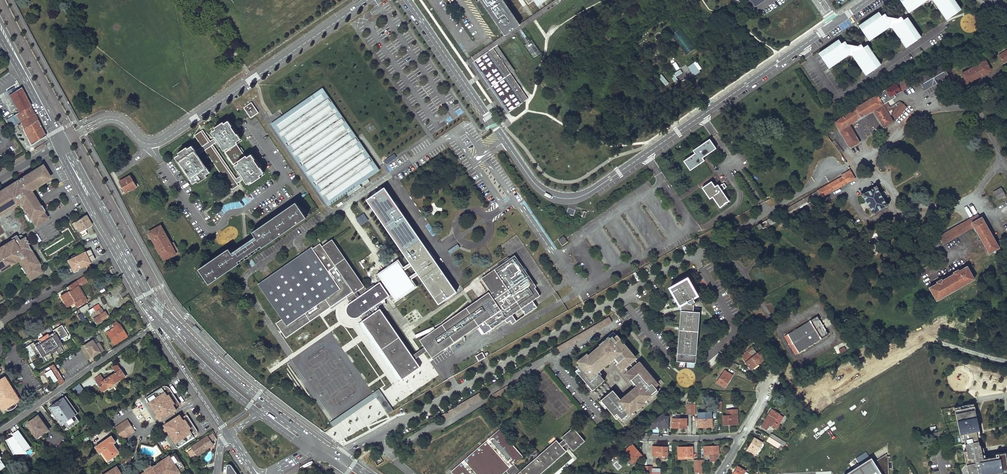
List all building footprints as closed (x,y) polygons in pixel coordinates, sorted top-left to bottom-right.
[(520,25),(505,36),(504,35),(468,60),(506,115),(510,112),(475,62),(494,49),(511,74),(514,71),(496,46),(564,0),(556,0),(520,25)] [(504,35),(505,36),(520,25),(503,0),(480,0),(504,35)] [(909,12),(926,0),(901,0),(909,12)] [(946,19),(961,8),(955,0),(933,0),(946,19)] [(859,22),(870,37),(889,24),(893,24),(906,44),(921,34),(908,14),(903,17),(901,14),(898,16),(887,14),(885,10),(882,13),(879,9),(859,22)] [(521,31),(511,37),(527,62),(537,56),(521,31)] [(820,50),(830,65),(849,52),(853,52),(866,72),(882,61),(868,41),(864,44),(862,41),(859,43),(847,41),(845,38),(842,40),(839,37),(820,50)] [(511,74),(494,49),(475,62),(510,112),(528,99),(511,74)] [(999,54),(1004,63),(1006,61),(1006,50),(999,54)] [(991,70),(985,61),(975,67),(975,65),(971,67),(972,68),(962,73),(968,83),(991,70)] [(945,66),(940,65),(941,67),(926,76),(923,71),(917,74),(920,79),(925,88),(950,74),(945,66)] [(678,79),(676,77),(682,72),(680,68),(670,75),(675,81),(678,79)] [(896,85),(835,123),(836,124),(851,148),(860,142),(849,125),(873,111),(883,128),(893,122),(889,116),(891,114),(897,120),(908,108),(900,101),(895,105),(895,104),(890,107),(887,102),(895,97),(894,95),(900,91),(901,92),(910,87),(906,80),(896,85)] [(328,204),(380,168),(358,137),(322,86),(271,121),(328,204)] [(9,95),(19,112),(30,106),(26,97),(21,87),(17,89),(15,90),(15,91),(11,94),(9,95)] [(244,108),(251,118),(255,115),(259,113),(252,102),(244,108)] [(20,122),(34,113),(32,110),(30,106),(19,112),(16,114),(20,122)] [(20,122),(24,128),(37,120),(36,117),(34,113),(20,122)] [(6,120),(11,127),(15,125),(20,122),(16,114),(12,116),(6,120)] [(37,120),(24,128),(23,129),(31,145),(46,136),(41,128),(37,120)] [(232,126),(228,121),(224,124),(223,122),(215,128),(216,130),(212,132),(215,138),(217,136),(220,140),(218,141),(221,145),(238,171),(239,171),(242,175),(243,174),(245,178),(244,179),(247,184),(251,181),(252,183),(261,177),(260,175),(264,173),(260,167),(260,168),(255,160),(252,154),(247,157),(246,155),(245,156),(237,144),(238,143),(237,142),(241,139),(237,134),(232,126)] [(15,125),(11,127),(15,134),(19,131),(15,125)] [(220,140),(217,136),(215,138),(210,141),(203,130),(201,131),(209,142),(202,147),(196,151),(195,152),(198,155),(205,150),(211,146),(237,183),(244,179),(245,178),(243,174),(242,175),(239,171),(237,172),(240,176),(236,179),(213,145),(217,142),(219,146),(221,145),(218,141),(220,140)] [(209,142),(201,131),(194,136),(202,147),(209,142)] [(716,148),(710,139),(693,150),(695,153),(684,161),(691,170),(705,160),(703,157),(716,148)] [(195,152),(196,151),(192,146),(188,149),(187,147),(178,153),(179,155),(175,157),(179,163),(180,162),(191,178),(190,179),(193,184),(198,181),(199,183),(207,177),(206,175),(210,172),(207,167),(206,168),(198,155),(195,152)] [(237,183),(211,146),(205,150),(232,190),(238,185),(237,183)] [(19,203),(25,214),(24,215),(28,221),(29,220),(30,222),(32,221),(35,226),(37,225),(45,220),(47,219),(43,212),(44,211),(39,203),(38,204),(32,194),(33,193),(31,190),(38,186),(50,178),(49,176),(42,165),(34,170),(0,190),(0,215),(19,203)] [(855,178),(850,170),(842,175),(842,176),(817,191),(820,195),(822,198),(855,178)] [(118,179),(125,192),(137,187),(131,173),(118,179)] [(377,181),(375,179),(350,197),(351,198),(377,181)] [(715,186),(712,182),(702,188),(710,198),(713,196),(720,207),(729,201),(722,190),(725,188),(722,184),(719,186),(718,184),(715,186)] [(430,252),(385,186),(375,193),(367,198),(373,207),(410,261),(405,265),(399,257),(375,274),(381,284),(389,295),(394,301),(418,285),(413,276),(418,272),(439,302),(456,290),(433,255),(430,252)] [(886,205),(875,187),(862,195),(873,213),(886,205)] [(1006,196),(1001,188),(992,193),(997,201),(1006,196)] [(817,191),(787,208),(789,212),(820,195),(817,191)] [(208,283),(306,217),(296,203),(295,200),(249,230),(254,237),(231,253),(228,249),(198,268),(208,283)] [(364,213),(357,216),(360,224),(368,221),(364,213)] [(85,215),(74,223),(82,237),(86,234),(84,230),(91,226),(85,215)] [(999,248),(981,218),(980,219),(977,215),(939,237),(944,244),(974,227),(990,254),(999,248)] [(773,216),(756,225),(759,230),(763,228),(763,229),(776,221),(773,216)] [(161,260),(176,253),(162,223),(147,230),(161,260)] [(17,261),(22,267),(20,268),(24,274),(25,273),(29,280),(42,273),(38,268),(40,267),(27,245),(28,244),(24,237),(23,238),(21,235),(17,237),(15,235),(10,239),(11,240),(0,247),(0,271),(17,261)] [(562,246),(567,242),(564,236),(559,239),(559,241),(562,246)] [(378,306),(382,303),(380,301),(389,295),(381,284),(372,290),(371,287),(367,290),(333,240),(322,247),(320,244),(261,285),(272,301),(267,304),(279,322),(277,324),(287,338),(354,291),(355,293),(349,298),(352,303),(348,306),(347,310),(348,314),(351,317),(355,318),(359,318),(361,316),(364,321),(363,322),(402,379),(421,367),(415,359),(427,351),(432,358),(479,326),(485,334),(541,296),(515,258),(485,278),(494,291),(421,340),(426,348),(412,357),(378,306)] [(89,248),(65,259),(72,272),(77,269),(76,268),(94,259),(89,248)] [(975,279),(967,266),(929,288),(937,301),(975,279)] [(232,272),(237,278),(242,274),(237,268),(232,272)] [(697,296),(687,278),(670,288),(680,306),(681,311),(677,362),(696,363),(700,312),(693,312),(694,304),(695,303),(693,298),(697,296)] [(67,291),(60,294),(66,305),(73,302),(76,307),(85,301),(84,298),(82,297),(76,286),(76,285),(74,281),(65,287),(67,291)] [(87,303),(79,307),(81,312),(89,307),(87,303)] [(101,312),(97,304),(91,308),(93,311),(91,312),(95,319),(97,317),(99,320),(105,317),(102,312),(101,312)] [(817,316),(787,334),(798,353),(828,335),(817,316)] [(114,327),(105,331),(113,344),(126,336),(119,323),(118,324),(116,321),(112,324),(114,327)] [(32,342),(23,347),(30,358),(38,353),(43,362),(51,357),(49,353),(55,350),(57,353),(64,348),(59,339),(67,334),(60,324),(52,329),(53,331),(48,334),(47,332),(37,338),(38,340),(33,343),(32,342)] [(635,358),(613,332),(599,345),(601,346),(598,348),(599,350),(592,355),(591,354),(588,357),(587,355),(579,362),(580,363),(576,366),(579,369),(576,371),(586,383),(585,384),(591,392),(605,380),(600,375),(602,374),(600,372),(600,370),(612,360),(614,360),(622,369),(635,358)] [(103,349),(98,341),(85,349),(91,357),(103,349)] [(757,353),(752,346),(741,355),(748,365),(749,364),(752,368),(765,357),(760,351),(757,353)] [(478,360),(485,357),(483,352),(476,355),(478,360)] [(296,355),(287,361),(329,422),(340,415),(338,414),(339,409),(332,408),(333,398),(334,397),(330,391),(332,390),(326,390),(327,385),(325,386),(317,385),(309,384),(306,379),(306,374),(302,373),(298,366),(299,355),(296,355)] [(459,363),(462,369),(468,365),(465,360),(459,363)] [(53,363),(48,366),(59,385),(64,381),(53,363)] [(657,384),(639,363),(626,374),(631,380),(634,377),(637,382),(636,387),(621,400),(612,390),(599,401),(605,409),(607,407),(616,419),(619,417),(623,421),(629,416),(628,414),(633,409),(634,411),(647,400),(645,399),(650,395),(652,396),(658,391),(654,386),(657,384)] [(100,374),(95,378),(103,391),(125,376),(118,364),(113,367),(116,372),(109,377),(108,375),(103,378),(100,374)] [(732,375),(725,370),(717,382),(720,384),(721,383),(725,386),(732,375)] [(0,378),(0,410),(4,407),(5,410),(7,410),(9,409),(10,408),(12,408),(13,406),(14,405),(15,404),(13,401),(17,399),(2,376),(0,378)] [(527,381),(524,376),(492,395),(495,399),(527,381)] [(85,391),(80,384),(73,389),(78,396),(85,391)] [(163,388),(147,398),(162,421),(177,411),(176,409),(181,405),(176,396),(173,392),(170,388),(166,387),(163,388)] [(381,390),(329,420),(342,441),(393,411),(381,390)] [(71,410),(59,394),(50,400),(50,401),(42,407),(48,415),(58,407),(64,415),(71,410)] [(82,412),(75,402),(72,405),(79,415),(82,412)] [(1006,470),(1006,463),(1005,452),(992,454),(992,459),(989,459),(988,458),(983,459),(980,444),(979,445),(976,430),(979,430),(977,422),(974,423),(973,420),(977,419),(973,403),(967,405),(968,407),(961,409),(960,406),(954,407),(957,421),(960,420),(961,423),(958,424),(960,434),(963,433),(966,450),(963,451),(965,462),(968,461),(969,463),(966,464),(967,469),(968,473),(971,473),(972,473),(981,473),(980,473),(990,472),(990,473),(994,473),(996,473),(995,472),(1006,470)] [(725,425),(738,424),(738,410),(727,410),(727,416),(723,416),(723,420),(725,420),(725,425)] [(699,427),(712,427),(712,411),(697,412),(698,422),(699,422),(699,427)] [(784,417),(776,412),(775,413),(771,411),(762,427),(767,430),(769,426),(777,429),(784,417)] [(665,416),(663,414),(649,425),(654,430),(658,426),(660,429),(660,428),(669,428),(669,416),(665,416)] [(686,428),(687,418),(680,418),(680,414),(673,414),(673,418),(672,418),(672,422),(673,422),(673,428),(686,428)] [(181,417),(165,427),(180,449),(195,439),(199,435),(199,432),(197,429),(193,423),(188,415),(183,419),(181,417)] [(38,416),(26,424),(37,439),(50,429),(50,428),(48,424),(46,424),(45,424),(38,416)] [(135,432),(127,420),(115,428),(123,439),(135,432)] [(500,428),(453,470),(456,473),(502,473),(507,470),(510,473),(541,473),(567,451),(566,449),(570,446),(574,450),(586,440),(573,427),(562,436),(564,439),(560,442),(557,440),(521,471),(514,463),(523,455),(500,428)] [(30,447),(18,430),(12,434),(16,439),(14,440),(14,439),(11,437),(8,442),(13,453),(20,453),(20,450),(22,449),(24,452),(30,447)] [(214,437),(211,434),(192,448),(198,456),(214,445),(210,439),(214,437)] [(786,443),(772,434),(769,438),(782,445),(785,445),(786,443)] [(115,442),(111,437),(95,446),(99,452),(102,450),(108,459),(118,453),(112,444),(115,442)] [(767,441),(782,450),(782,445),(769,438),(767,441)] [(758,442),(754,439),(747,451),(755,455),(762,443),(758,441),(758,442)] [(640,454),(632,445),(625,450),(625,451),(623,453),(632,464),(637,459),(637,458),(640,454)] [(719,446),(704,446),(704,455),(720,455),(719,446)] [(666,447),(653,447),(652,456),(667,456),(667,452),(666,452),(666,447)] [(691,447),(678,447),(678,459),(693,459),(693,452),(691,452),(691,447)] [(176,453),(170,457),(170,456),(143,473),(176,473),(180,472),(179,471),(185,467),(176,453)] [(871,458),(844,473),(887,473),(886,456),(886,454),(874,462),(871,458)] [(226,473),(238,473),(236,472),(231,464),(230,463),(229,463),(228,463),(227,463),(227,464),(227,465),(226,473)]
